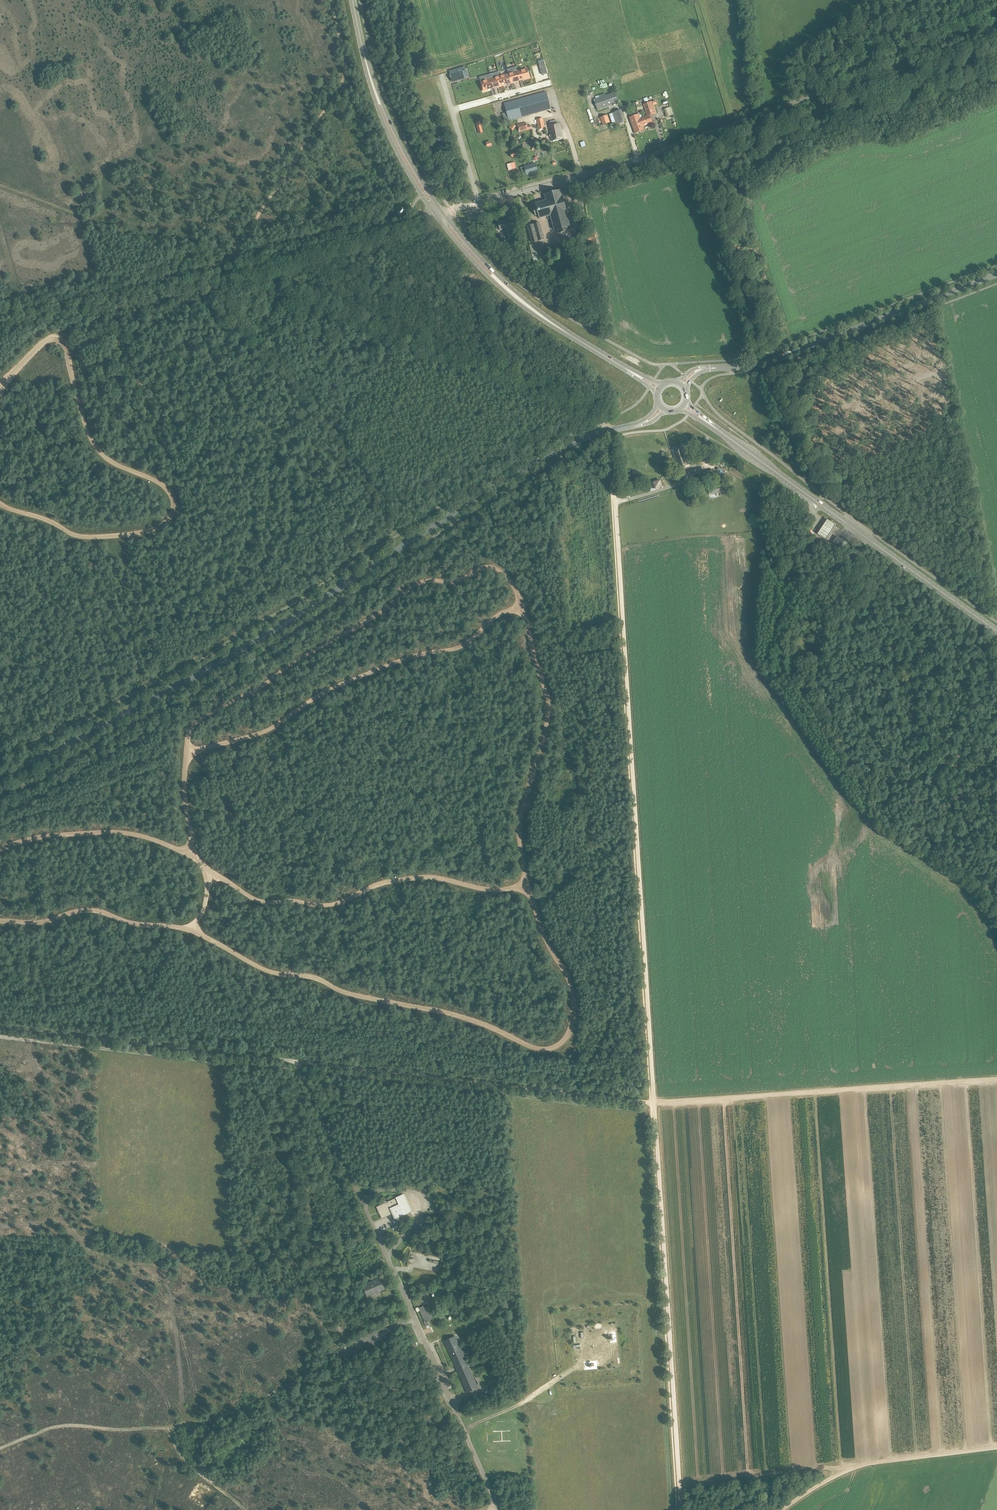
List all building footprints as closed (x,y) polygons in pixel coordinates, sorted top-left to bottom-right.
[(417,53),(412,55),(415,67),(425,64),(424,59),(419,60),(417,53)] [(514,67),(508,69),(509,73),(512,83),(517,82),(517,81),(520,80),(518,71),(516,67),(514,67)] [(528,68),(518,71),(520,80),(523,79),(523,80),(530,78),(528,68)] [(463,71),(454,73),(456,81),(465,79),(465,78),(463,71)] [(499,72),(490,74),(491,78),(493,87),(497,87),(503,85),(500,75),(499,72)] [(509,73),(500,75),(503,85),(506,85),(506,84),(508,83),(511,83),(512,83),(509,73)] [(491,78),(481,81),(484,91),(491,89),(491,88),(493,87),(491,78)] [(525,97),(505,103),(505,104),(505,105),(506,107),(507,110),(508,114),(509,117),(510,120),(530,114),(551,109),(549,102),(547,95),(547,93),(546,91),(525,97)] [(596,99),(594,100),(598,110),(618,103),(615,92),(606,95),(596,99)] [(647,103),(644,104),(647,116),(649,115),(650,115),(656,113),(654,105),(657,104),(656,100),(651,102),(647,103)] [(621,109),(612,112),(613,113),(616,122),(617,125),(625,122),(621,109)] [(638,114),(629,117),(635,133),(645,130),(643,126),(652,123),(650,115),(649,115),(647,116),(640,119),(638,114)] [(607,115),(600,117),(602,125),(610,122),(607,115)] [(537,120),(538,124),(539,130),(540,130),(544,129),(545,129),(545,128),(543,118),(537,120)] [(549,125),(548,125),(551,140),(563,138),(560,123),(559,123),(559,122),(558,122),(558,121),(556,121),(551,122),(550,123),(550,124),(549,124),(549,125)] [(526,123),(518,125),(520,132),(528,130),(528,129),(527,127),(527,126),(526,123)] [(515,163),(507,165),(509,171),(516,169),(515,163)] [(536,163),(524,167),(526,176),(537,173),(538,172),(536,163)] [(537,206),(533,207),(535,215),(539,214),(540,218),(547,216),(548,219),(551,218),(554,230),(558,229),(559,232),(567,230),(566,226),(570,225),(566,211),(562,196),(560,190),(544,194),(546,200),(536,203),(537,206)] [(497,223),(496,224),(497,229),(498,230),(500,230),(511,228),(509,219),(498,221),(498,222),(497,223)] [(540,223),(527,226),(532,242),(544,239),(540,223)] [(517,239),(510,240),(511,247),(519,246),(517,239)] [(532,255),(525,257),(526,260),(533,258),(535,265),(540,264),(535,244),(529,246),(532,255)] [(683,447),(672,450),(678,468),(689,465),(683,447)] [(652,483),(654,489),(661,486),(660,481),(652,483)] [(720,484),(709,487),(710,495),(722,492),(720,484)] [(836,527),(827,521),(819,534),(827,540),(832,533),(836,527)] [(830,546),(829,547),(837,552),(844,542),(843,541),(841,539),(837,537),(837,536),(832,543),(830,546)] [(397,1197),(376,1206),(382,1219),(393,1214),(397,1224),(413,1217),(411,1212),(404,1215),(397,1197)] [(380,1291),(385,1289),(380,1278),(363,1285),(367,1296),(372,1294),(372,1293),(379,1290),(380,1291)] [(428,1321),(433,1319),(428,1306),(422,1308),(422,1307),(418,1309),(419,1311),(420,1310),(425,1321),(424,1322),(426,1326),(430,1325),(428,1321)] [(444,1341),(467,1392),(478,1387),(455,1336),(444,1341)]
